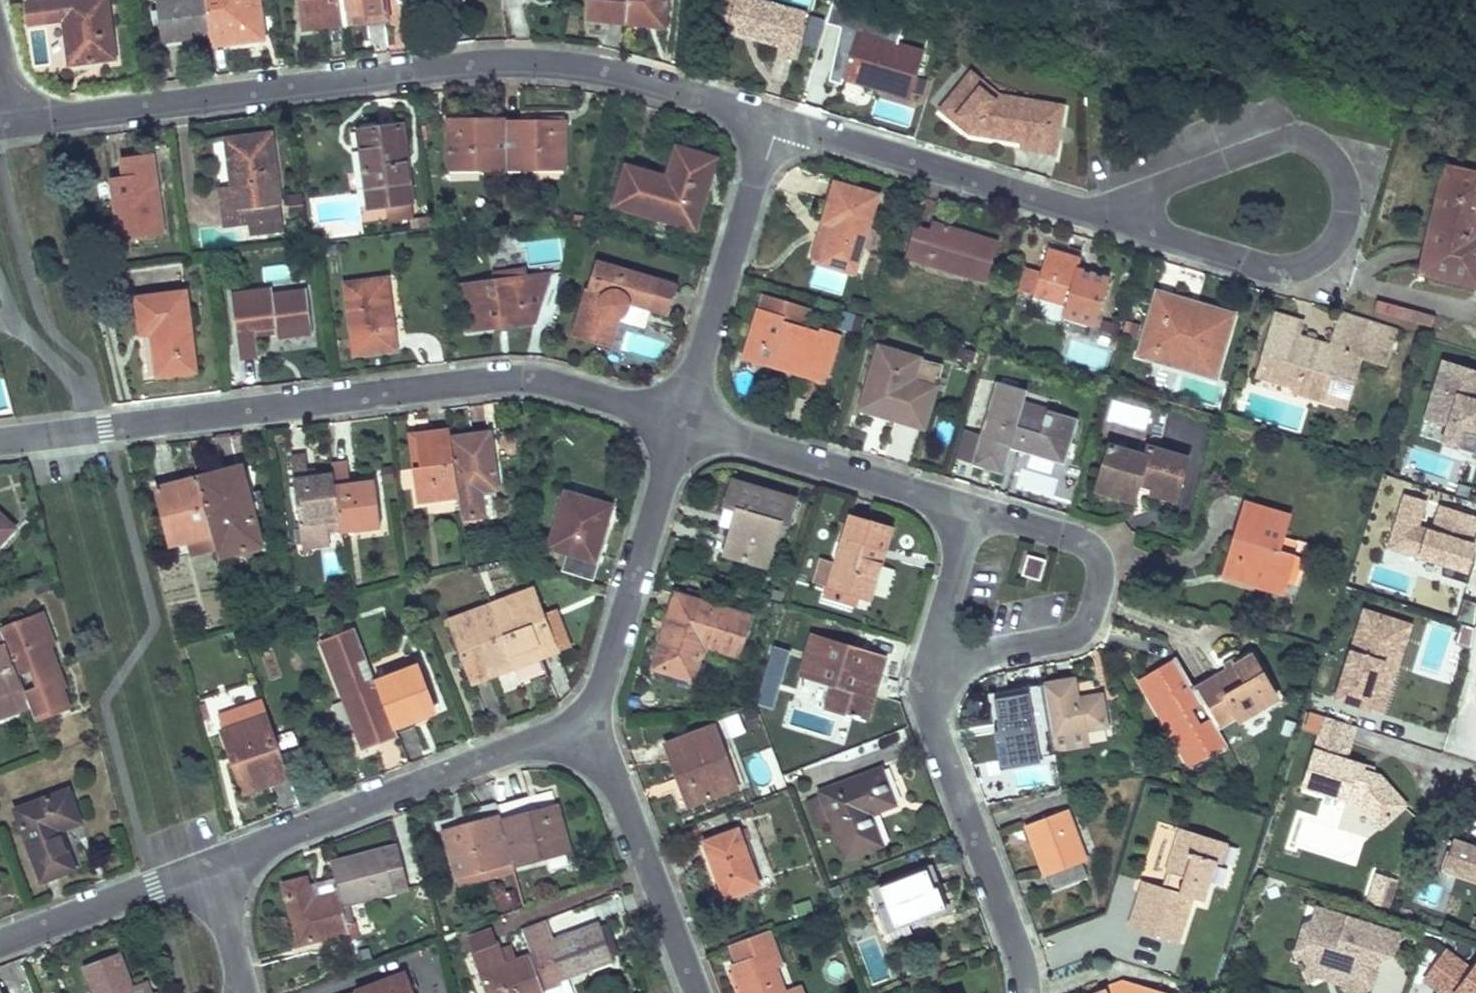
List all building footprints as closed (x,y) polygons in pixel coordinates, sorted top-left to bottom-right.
[(26,3),(29,24),(63,20),(69,64),(113,58),(107,0),(51,0),(26,3)] [(156,0),(161,41),(209,34),(205,0),(157,0),(156,0)] [(209,34),(211,45),(263,38),(258,0),(205,0),(209,34)] [(304,28),(344,22),(341,0),(301,0),(304,28)] [(384,0),(341,0),(344,22),(386,17),(384,0)] [(588,18),(626,22),(628,0),(590,0),(588,18)] [(626,22),(663,27),(666,0),(628,0),(626,22)] [(714,16),(716,16),(728,20),(734,0),(719,0),(714,16)] [(759,0),(734,0),(728,20),(725,29),(777,44),(776,49),(792,54),(804,13),(759,0)] [(881,34),(856,26),(855,31),(848,54),(856,56),(862,33),(879,39),(881,34)] [(848,54),(841,78),(859,83),(908,97),(922,51),(879,39),(862,33),(856,56),(848,54)] [(997,92),(968,69),(963,74),(994,98),(1026,103),(1025,111),(1046,114),(1045,119),(1060,121),(1062,102),(997,92)] [(963,74),(936,109),(957,125),(961,121),(969,127),(966,132),(967,132),(1019,141),(1018,147),(1055,152),(1060,121),(1045,119),(1046,114),(1025,111),(1026,103),(994,98),(963,74)] [(565,119),(506,120),(506,170),(565,170),(565,119)] [(506,120),(448,121),(449,171),(506,170),(506,120)] [(961,121),(957,125),(966,132),(969,127),(961,121)] [(401,126),(372,130),(374,141),(362,143),(370,207),(411,202),(401,126)] [(372,130),(360,131),(362,143),(374,141),(372,130)] [(270,133),(225,139),(231,186),(232,195),(221,197),(224,225),(250,222),(267,220),(281,218),(270,133)] [(667,179),(626,167),(614,205),(694,230),(706,188),(697,184),(704,156),(676,149),(667,179)] [(1017,152),(1015,165),(1045,168),(1046,156),(1017,152)] [(715,160),(704,156),(697,184),(706,188),(715,160)] [(152,158),(122,162),(124,177),(111,178),(120,238),(163,233),(152,158)] [(1445,167),(1420,273),(1475,286),(1475,175),(1445,167)] [(876,196),(834,183),(822,222),(831,225),(825,247),(820,261),(854,272),(876,196)] [(231,186),(219,187),(221,197),(232,195),(231,186)] [(267,220),(250,222),(251,234),(268,232),(267,220)] [(831,225),(822,222),(815,244),(825,247),(831,225)] [(929,231),(913,226),(904,259),(985,283),(997,242),(932,222),(929,231)] [(1080,257),(1048,247),(1033,297),(1065,306),(1062,316),(1094,327),(1108,278),(1077,270),(1080,257)] [(676,287),(595,262),(573,336),(610,347),(617,322),(643,329),(649,308),(668,314),(676,287)] [(814,266),(810,289),(842,293),(845,271),(814,266)] [(263,268),(263,280),(287,280),(287,267),(263,268)] [(495,273),(497,282),(526,278),(524,269),(495,273)] [(497,282),(463,287),(469,331),(500,327),(499,321),(518,318),(519,324),(533,322),(549,275),(526,278),(497,282)] [(386,280),(346,285),(355,355),(395,349),(386,280)] [(272,289),(231,294),(239,359),(259,356),(256,336),(255,329),(276,326),(277,334),(278,337),(311,334),(306,289),(273,294),(272,289)] [(1169,296),(1155,292),(1152,300),(1167,305),(1169,296)] [(185,293),(137,299),(141,333),(153,332),(158,377),(195,372),(185,293)] [(1167,305),(1152,300),(1136,355),(1153,360),(1155,350),(1189,361),(1186,370),(1214,379),(1234,315),(1169,296),(1167,305)] [(782,319),(757,311),(744,357),(825,382),(839,335),(820,330),(819,334),(781,323),(782,319)] [(1301,323),(1276,315),(1256,375),(1295,386),(1293,392),(1330,403),(1340,369),(1345,353),(1385,365),(1396,328),(1342,312),(1331,346),(1297,337),(1301,323)] [(860,333),(861,316),(840,315),(839,331),(860,333)] [(518,318),(499,321),(500,327),(519,324),(518,318)] [(276,326),(255,329),(256,336),(277,334),(276,326)] [(1075,346),(1073,358),(1094,362),(1096,350),(1075,346)] [(942,365),(878,347),(859,408),(890,417),(890,419),(923,429),(942,365)] [(1189,361),(1155,350),(1153,360),(1186,370),(1189,361)] [(1442,362),(1421,434),(1465,447),(1468,436),(1475,438),(1475,373),(1442,362)] [(1353,373),(1340,369),(1330,403),(1343,407),(1353,373)] [(1025,391),(998,384),(981,440),(986,441),(979,465),(1002,472),(1009,447),(1062,463),(1075,420),(1047,411),(1040,433),(1015,426),(1021,404),(1025,391)] [(1047,411),(1021,404),(1015,426),(1040,433),(1047,411)] [(449,429),(415,432),(420,467),(412,468),(416,503),(457,498),(450,438),(449,429)] [(415,432),(408,434),(412,468),(420,467),(415,432)] [(489,434),(450,438),(457,498),(460,517),(483,515),(480,490),(496,488),(489,434)] [(986,441),(981,440),(974,464),(979,465),(986,441)] [(1145,458),(1109,447),(1098,484),(1136,495),(1139,484),(1154,489),(1177,496),(1187,461),(1148,449),(1145,458)] [(1011,451),(1008,463),(1061,478),(1064,467),(1011,451)] [(305,456),(289,458),(298,518),(318,516),(318,521),(338,519),(332,474),(307,478),(305,456)] [(346,462),(332,464),(332,474),(338,519),(339,524),(359,522),(360,529),(379,526),(374,482),(349,484),(346,462)] [(240,466),(196,478),(198,485),(199,487),(242,476),(240,466)] [(242,476),(199,487),(210,534),(220,569),(228,568),(224,555),(260,546),(242,476)] [(196,478),(179,482),(180,490),(198,485),(196,478)] [(179,482),(155,488),(170,544),(210,534),(199,487),(198,485),(180,490),(179,482)] [(1136,495),(1098,484),(1096,492),(1134,502),(1136,495)] [(786,497),(745,485),(724,554),(765,566),(786,497)] [(1177,496),(1154,489),(1152,495),(1175,502),(1177,496)] [(610,507),(566,492),(549,547),(594,561),(610,507)] [(1470,578),(1475,560),(1475,547),(1474,546),(1475,539),(1475,519),(1405,496),(1387,552),(1470,578)] [(1290,520),(1247,507),(1233,552),(1242,555),(1234,581),(1265,590),(1266,584),(1286,590),(1295,558),(1280,553),(1290,520)] [(0,515),(0,543),(14,528),(0,515)] [(318,516),(298,518),(299,525),(318,521),(318,516)] [(890,529),(849,516),(835,564),(828,588),(825,599),(852,607),(856,596),(868,600),(890,529)] [(359,522),(339,524),(340,532),(360,529),(359,522)] [(1242,555),(1233,552),(1225,579),(1234,581),(1242,555)] [(1044,561),(1028,556),(1022,574),(1039,580),(1044,561)] [(835,564),(822,559),(814,584),(828,588),(835,564)] [(1286,590),(1266,584),(1265,590),(1284,596),(1286,590)] [(532,588),(490,604),(515,669),(556,652),(532,588)] [(750,616),(675,593),(653,667),(675,675),(680,658),(697,664),(703,645),(738,657),(750,616)] [(490,604),(448,620),(471,684),(515,669),(490,604)] [(1387,715),(1414,627),(1365,612),(1337,700),(1387,715)] [(42,614),(0,630),(29,707),(35,720),(68,708),(60,688),(63,686),(48,647),(53,645),(42,614)] [(354,628),(321,641),(364,749),(397,737),(393,726),(376,682),(354,628)] [(0,630),(0,718),(29,707),(0,630)] [(884,658),(812,636),(799,675),(833,685),(826,708),(826,710),(864,721),(884,658)] [(771,647),(757,706),(774,710),(788,651),(771,647)] [(1276,698),(1252,656),(1194,690),(1217,726),(1237,715),(1240,720),(1276,698)] [(1176,657),(1139,679),(1190,767),(1227,745),(1217,726),(1194,690),(1176,657)] [(697,664),(680,658),(675,675),(692,680),(697,664)] [(524,682),(545,675),(541,663),(519,671),(524,682)] [(416,666),(376,682),(393,726),(414,719),(411,714),(433,706),(416,666)] [(833,685),(799,675),(793,698),(826,708),(833,685)] [(1073,680),(1042,685),(1051,735),(1053,753),(1108,743),(1100,695),(1076,699),(1073,680)] [(1042,685),(1003,691),(1009,721),(1010,729),(1000,731),(1005,762),(1053,753),(1051,735),(1042,685)] [(262,701),(218,715),(223,732),(267,716),(262,701)] [(1318,737),(1324,718),(1308,713),(1302,731),(1318,737)] [(289,776),(267,716),(223,732),(222,733),(229,755),(233,754),(246,792),(289,776)] [(1344,761),(1355,728),(1324,718),(1318,737),(1302,789),(1345,803),(1350,789),(1364,793),(1360,807),(1379,829),(1405,806),(1379,778),(1371,775),(1361,772),(1363,767),(1344,761)] [(1009,721),(998,723),(1000,731),(1010,729),(1009,721)] [(714,727),(666,745),(688,805),(736,786),(714,727)] [(880,769),(821,792),(822,796),(831,820),(846,857),(880,844),(869,813),(893,804),(880,769)] [(1350,789),(1345,803),(1360,807),(1364,793),(1350,789)] [(68,790),(16,810),(42,881),(68,872),(63,856),(68,853),(60,830),(80,822),(68,790)] [(822,796),(809,802),(817,824),(831,820),(822,796)] [(556,805),(500,819),(511,864),(513,869),(539,863),(538,856),(567,848),(556,805)] [(484,819),(443,829),(458,886),(489,878),(487,870),(511,864),(500,819),(496,807),(482,811),(484,819)] [(1066,809),(1025,824),(1051,890),(1087,877),(1081,862),(1085,861),(1066,809)] [(1211,839),(1181,829),(1167,873),(1174,875),(1169,890),(1162,888),(1154,885),(1144,918),(1147,919),(1143,932),(1177,942),(1192,898),(1202,902),(1215,861),(1205,858),(1211,839)] [(737,830),(704,843),(725,898),(758,885),(737,830)] [(1226,844),(1211,839),(1205,858),(1215,861),(1220,862),(1226,844)] [(1454,842),(1445,869),(1475,880),(1475,849),(1454,842)] [(392,848),(383,850),(394,891),(402,890),(392,848)] [(567,848),(538,856),(539,863),(569,854),(567,848)] [(383,850),(331,864),(334,879),(350,939),(379,931),(375,917),(353,922),(348,904),(394,891),(383,850)] [(74,869),(68,853),(63,856),(68,872),(74,869)] [(511,864),(487,870),(489,878),(514,872),(513,869),(511,864)] [(930,869),(873,890),(888,929),(944,908),(930,869)] [(1174,875),(1167,873),(1162,888),(1169,890),(1174,875)] [(1376,877),(1370,893),(1383,897),(1379,910),(1389,913),(1398,884),(1376,877)] [(305,879),(285,883),(300,942),(343,931),(345,937),(342,937),(346,951),(353,950),(350,939),(334,879),(306,886),(305,879)] [(1154,885),(1145,882),(1130,927),(1143,932),(1147,919),(1144,918),(1154,885)] [(516,889),(493,896),(499,913),(521,907),(516,889)] [(1370,893),(1367,906),(1379,910),(1383,897),(1370,893)] [(1401,938),(1316,911),(1311,928),(1316,930),(1312,943),(1297,951),(1302,961),(1300,962),(1304,969),(1306,968),(1311,978),(1330,968),(1340,971),(1351,992),(1352,992),(1365,992),(1373,991),(1377,977),(1373,969),(1394,958),(1401,938)] [(544,921),(521,929),(530,955),(543,988),(559,983),(612,962),(598,922),(552,940),(544,921)] [(473,951),(488,992),(544,992),(543,988),(530,955),(514,961),(505,964),(500,951),(497,942),(473,951)] [(509,948),(500,951),(505,964),(514,961),(509,948)] [(1438,992),(1451,992),(1467,970),(1440,950),(1420,980),(1438,992)] [(732,965),(743,992),(785,992),(770,951),(732,965)] [(84,967),(93,992),(133,992),(131,989),(119,953),(84,967)] [(1474,959),(1467,970),(1451,992),(1475,992),(1475,961),(1474,959)] [(355,991),(356,992),(414,992),(406,972),(355,991)] [(543,988),(544,992),(563,992),(559,983),(543,988)] [(1105,990),(1106,992),(1152,992),(1122,983),(1105,990)] [(131,989),(133,992),(148,992),(144,984),(131,989)]
